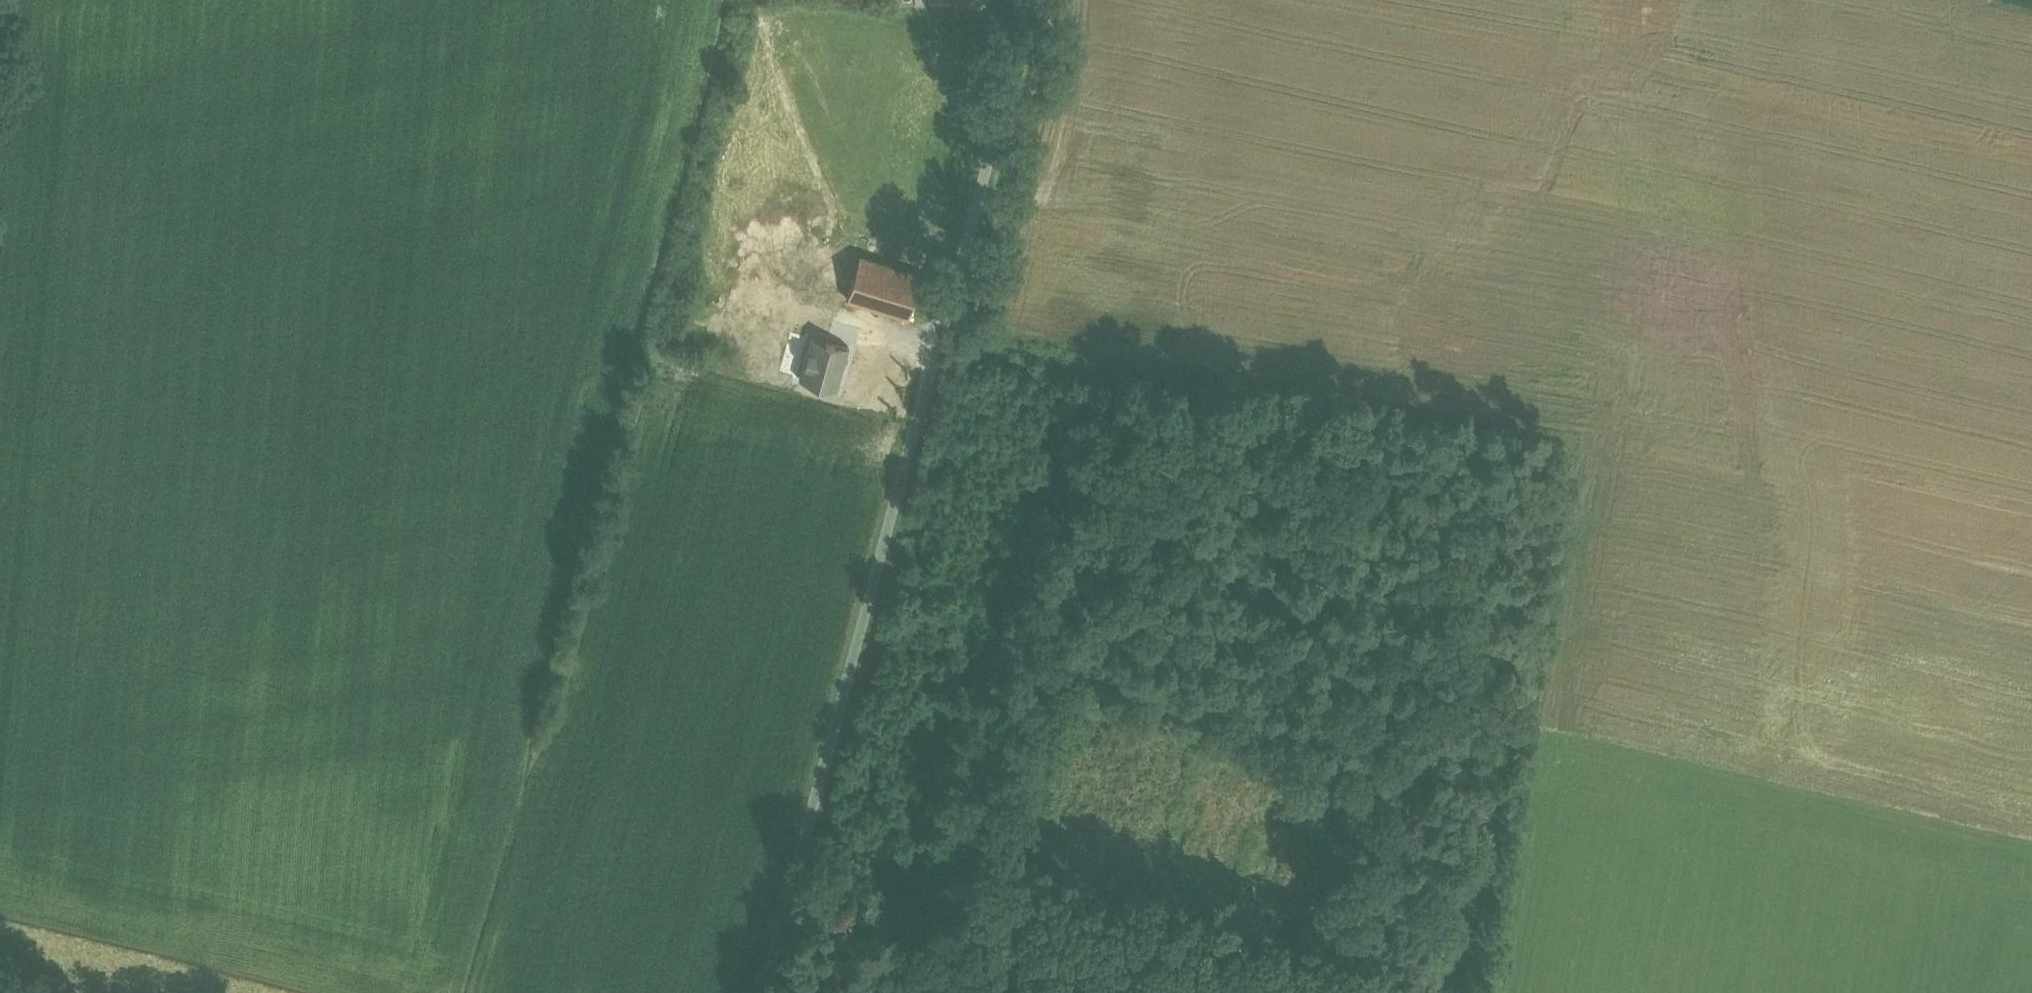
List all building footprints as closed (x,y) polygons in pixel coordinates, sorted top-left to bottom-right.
[(919,270),(858,251),(846,292),(906,311),(919,270)] [(912,360),(844,340),(831,382),(899,402),(912,360)]
